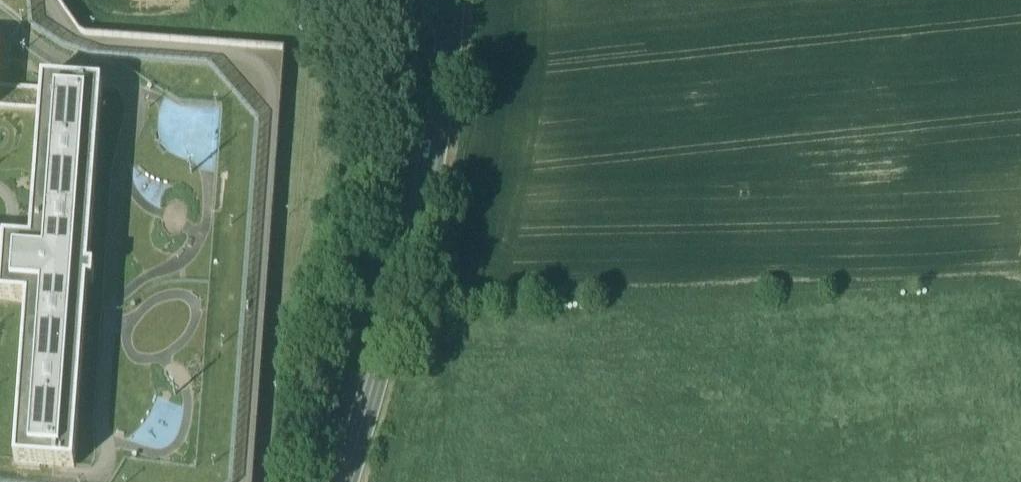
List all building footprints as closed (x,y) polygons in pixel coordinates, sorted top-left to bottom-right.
[(105,87),(46,83),(46,91),(44,110),(34,243),(30,298),(18,462),(77,467),(92,275),(99,276),(100,261),(92,261),(105,87)] [(0,88),(0,107),(44,110),(46,91),(0,88)] [(30,298),(34,243),(8,241),(8,246),(4,297),(30,298)]
